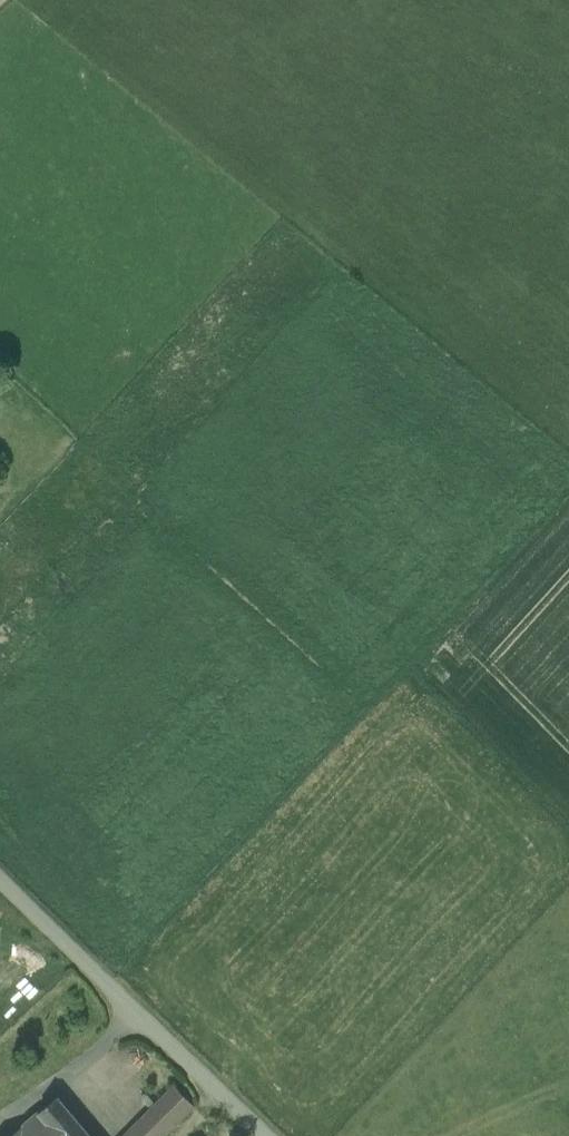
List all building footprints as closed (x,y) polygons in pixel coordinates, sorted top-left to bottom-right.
[(135,1128),(143,1135),(163,1135),(194,1105),(176,1086),(135,1128)] [(58,1097),(22,1128),(29,1135),(91,1135),(58,1097)] [(12,1135),(29,1135),(22,1128),(12,1135)] [(127,1135),(143,1135),(135,1128),(127,1135)]
